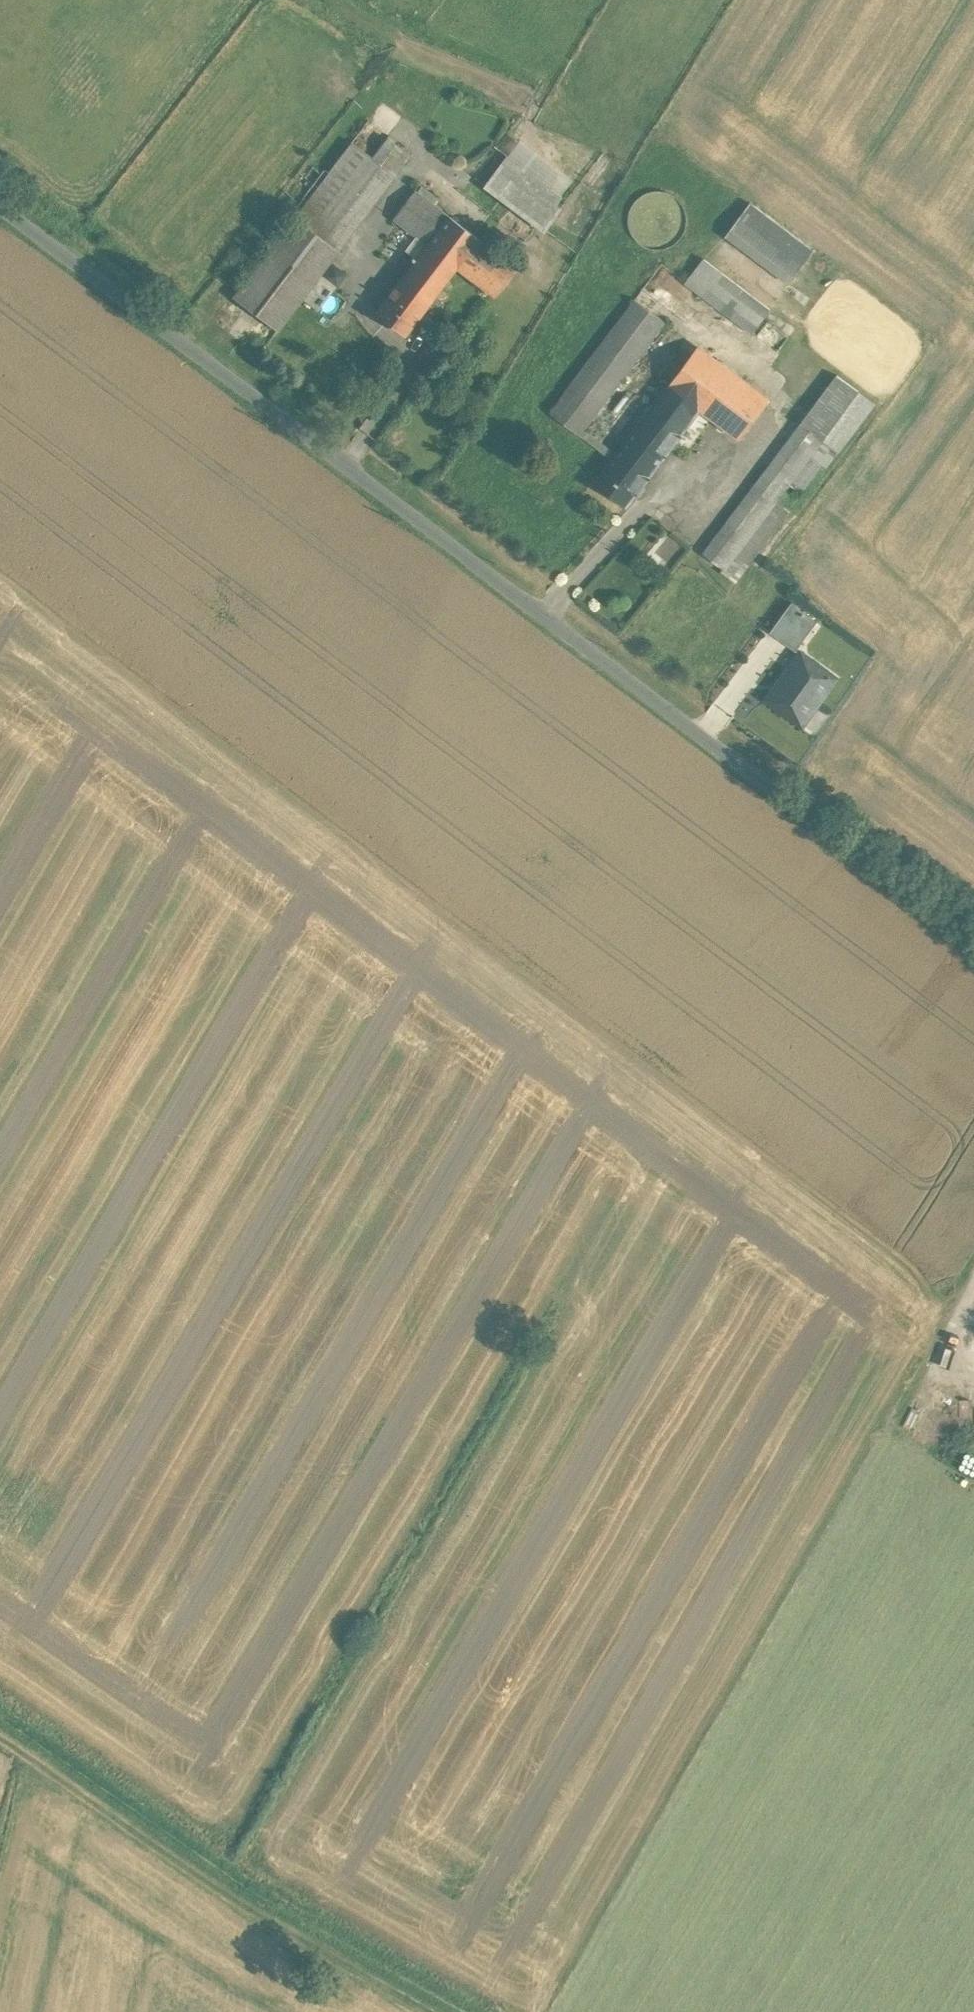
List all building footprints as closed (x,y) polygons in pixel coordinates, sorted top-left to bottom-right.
[(351,141),(294,216),(338,250),(395,174),(351,141)] [(561,208),(500,163),(485,183),(545,229),(561,208)] [(449,216),(414,190),(393,217),(427,244),(449,216)] [(685,230),(688,219),(685,208),(679,198),(669,192),(658,190),(647,192),(638,199),(631,208),(629,219),(632,230),(638,240),(647,246),(659,248),(670,246),(679,239),(685,230)] [(814,250),(751,202),(732,227),(795,276),(814,250)] [(427,244),(395,286),(424,308),(455,266),(477,238),(477,237),(449,215),(427,244)] [(338,250),(294,216),(233,296),(277,330),(338,250)] [(516,267),(477,238),(455,266),(495,295),(516,267)] [(771,308),(705,258),(686,282),(753,332),(771,308)] [(318,309),(348,271),(333,259),(303,297),(318,309)] [(424,308),(395,286),(376,312),(404,334),(424,308)] [(635,298),(550,411),(581,434),(585,429),(666,321),(635,298)] [(789,336),(768,320),(757,335),(778,351),(789,336)] [(770,399),(698,345),(670,384),(671,385),(700,407),(712,416),(741,437),(770,399)] [(837,374),(704,553),(725,569),(733,558),(777,499),(823,439),(859,390),(837,374)] [(671,385),(619,454),(647,476),(675,439),(700,407),(671,385)] [(859,390),(823,439),(838,450),(875,401),(859,390)] [(700,407),(675,439),(688,448),(712,416),(700,407)] [(619,454),(585,429),(581,434),(614,460),(619,454)] [(647,476),(619,454),(614,460),(598,481),(627,503),(647,476)] [(777,499),(733,558),(745,567),(789,508),(777,499)] [(672,568),(689,542),(669,529),(652,555),(672,568)] [(818,620),(792,602),(770,631),(796,650),(818,620)] [(802,652),(769,698),(803,722),(836,677),(802,652)]
